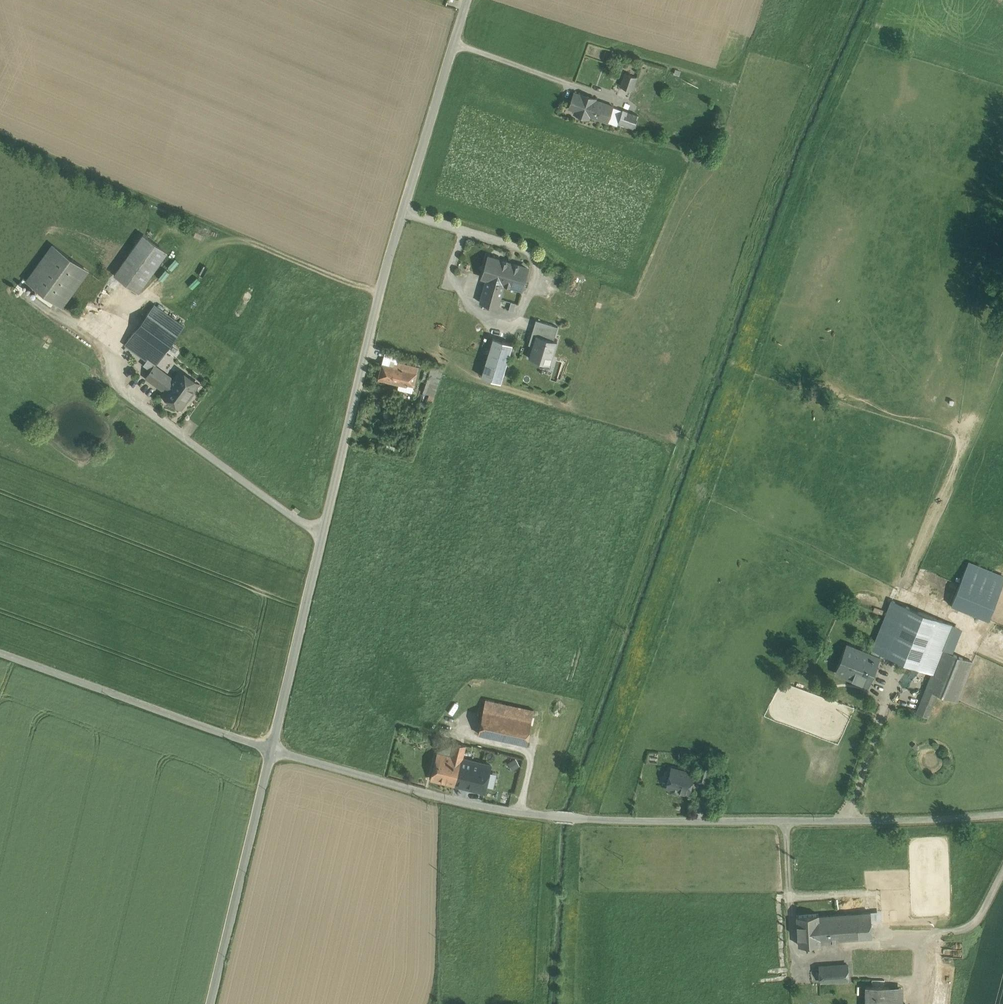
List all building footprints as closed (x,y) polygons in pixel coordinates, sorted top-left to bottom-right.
[(636,77),(625,73),(620,86),(632,90),(636,77)] [(595,98),(581,93),(581,94),(574,92),(568,108),(569,108),(570,106),(580,110),(578,114),(588,118),(590,115),(593,116),(598,101),(595,99),(595,98)] [(613,106),(598,101),(593,116),(608,122),(613,106)] [(638,115),(622,110),(618,123),(633,128),(638,115)] [(143,232),(114,273),(138,290),(168,250),(143,232)] [(53,244),(27,279),(62,304),(88,269),(53,244)] [(508,262),(488,256),(482,276),(487,277),(502,281),(508,262)] [(527,267),(508,262),(502,281),(505,282),(521,287),(527,267)] [(502,281),(487,277),(482,292),(500,297),(505,282),(502,281)] [(500,297),(482,292),(480,300),(498,306),(500,297)] [(509,307),(510,299),(501,298),(500,305),(509,307)] [(184,324),(154,302),(136,328),(166,350),(184,324)] [(528,343),(532,344),(536,333),(554,339),(558,325),(536,319),(528,343)] [(136,328),(135,328),(125,342),(148,358),(143,364),(151,369),(155,365),(166,350),(136,328)] [(532,344),(529,355),(550,362),(557,340),(554,339),(536,333),(532,344)] [(512,343),(493,337),(481,375),(501,381),(512,343)] [(408,364),(395,361),(394,366),(382,363),(378,379),(390,382),(391,379),(414,385),(417,371),(407,369),(408,364)] [(443,367),(432,364),(423,391),(429,393),(434,395),(443,367)] [(198,382),(180,369),(174,378),(155,365),(151,369),(147,376),(166,390),(163,393),(181,405),(198,382)] [(434,395),(429,393),(426,402),(431,404),(434,395)] [(384,409),(384,419),(396,418),(395,408),(384,409)] [(968,562),(951,604),(989,619),(1002,584),(1002,576),(968,562)] [(953,624),(891,599),(872,648),(881,651),(933,672),(943,649),(953,624)] [(870,653),(847,644),(836,672),(868,684),(879,657),(881,651),(872,648),(870,653)] [(973,661),(943,649),(933,672),(927,688),(938,692),(957,700),(973,661)] [(938,692),(927,688),(918,710),(929,715),(938,692)] [(502,702),(485,699),(483,709),(500,712),(502,702)] [(534,709),(502,702),(500,712),(532,719),(534,709)] [(500,712),(483,709),(478,733),(527,743),(532,719),(500,712)] [(466,744),(454,741),(451,755),(462,758),(466,744)] [(451,755),(437,751),(431,778),(456,784),(462,758),(451,755)] [(513,768),(520,764),(516,757),(509,760),(513,768)] [(462,758),(456,784),(484,791),(490,765),(462,758)] [(713,763),(700,760),(695,777),(708,781),(713,763)] [(694,773),(672,767),(666,786),(670,787),(671,790),(677,792),(680,789),(688,792),(694,773)] [(870,912),(818,915),(820,942),(835,941),(835,939),(872,937),(870,912)] [(818,913),(796,915),(798,944),(820,942),(818,915),(818,913)] [(847,964),(829,965),(830,980),(848,979),(847,964)] [(829,965),(819,966),(820,981),(830,980),(829,965)] [(866,985),(866,1003),(903,1003),(903,986),(866,985)]
